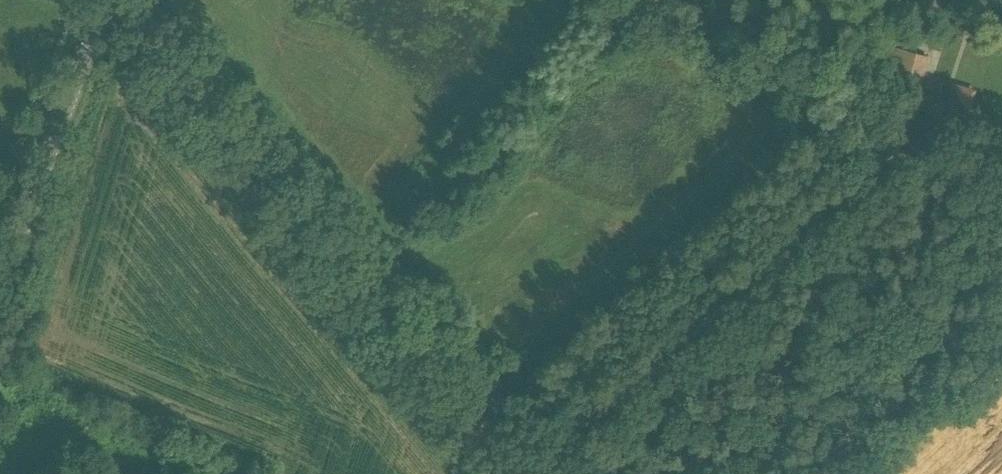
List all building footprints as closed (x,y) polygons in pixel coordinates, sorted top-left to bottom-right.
[(922,92),(931,56),(895,48),(887,84),(922,92)]
